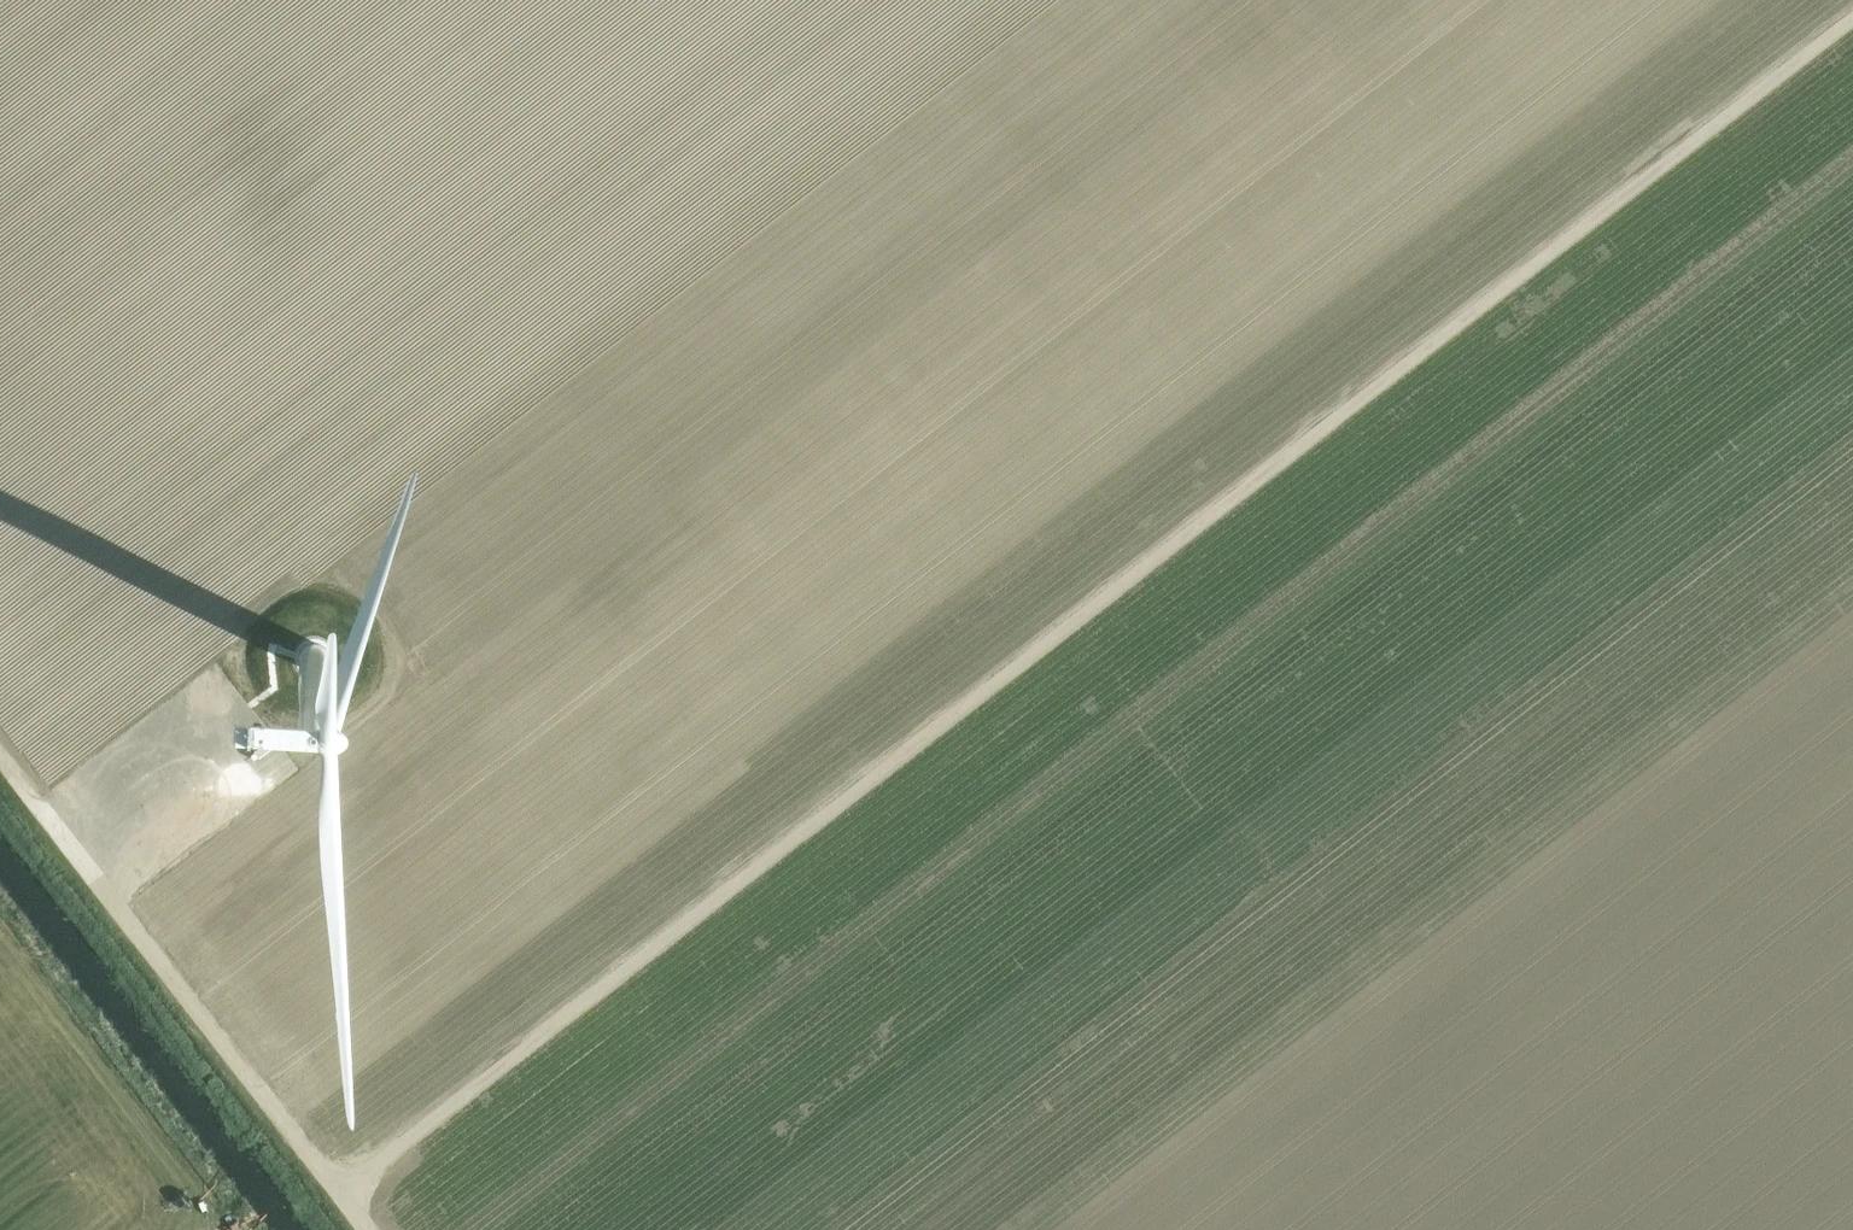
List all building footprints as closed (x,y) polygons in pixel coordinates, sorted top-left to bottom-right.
[(328,660),(328,657),(328,655),(328,653),(327,651),(326,649),(324,647),(322,645),(321,644),(318,643),(316,643),(314,643),(312,643),(309,643),(307,644),(305,645),(304,647),(302,649),(301,651),(300,653),(300,655),(299,657),(299,660),(300,662),(301,664),(302,666),(304,668),(305,669),(307,670),(309,671),(312,672),(314,672),(316,672),(318,671),(321,670),(322,669),(324,668),(326,666),(327,664),(328,662),(328,660)]
